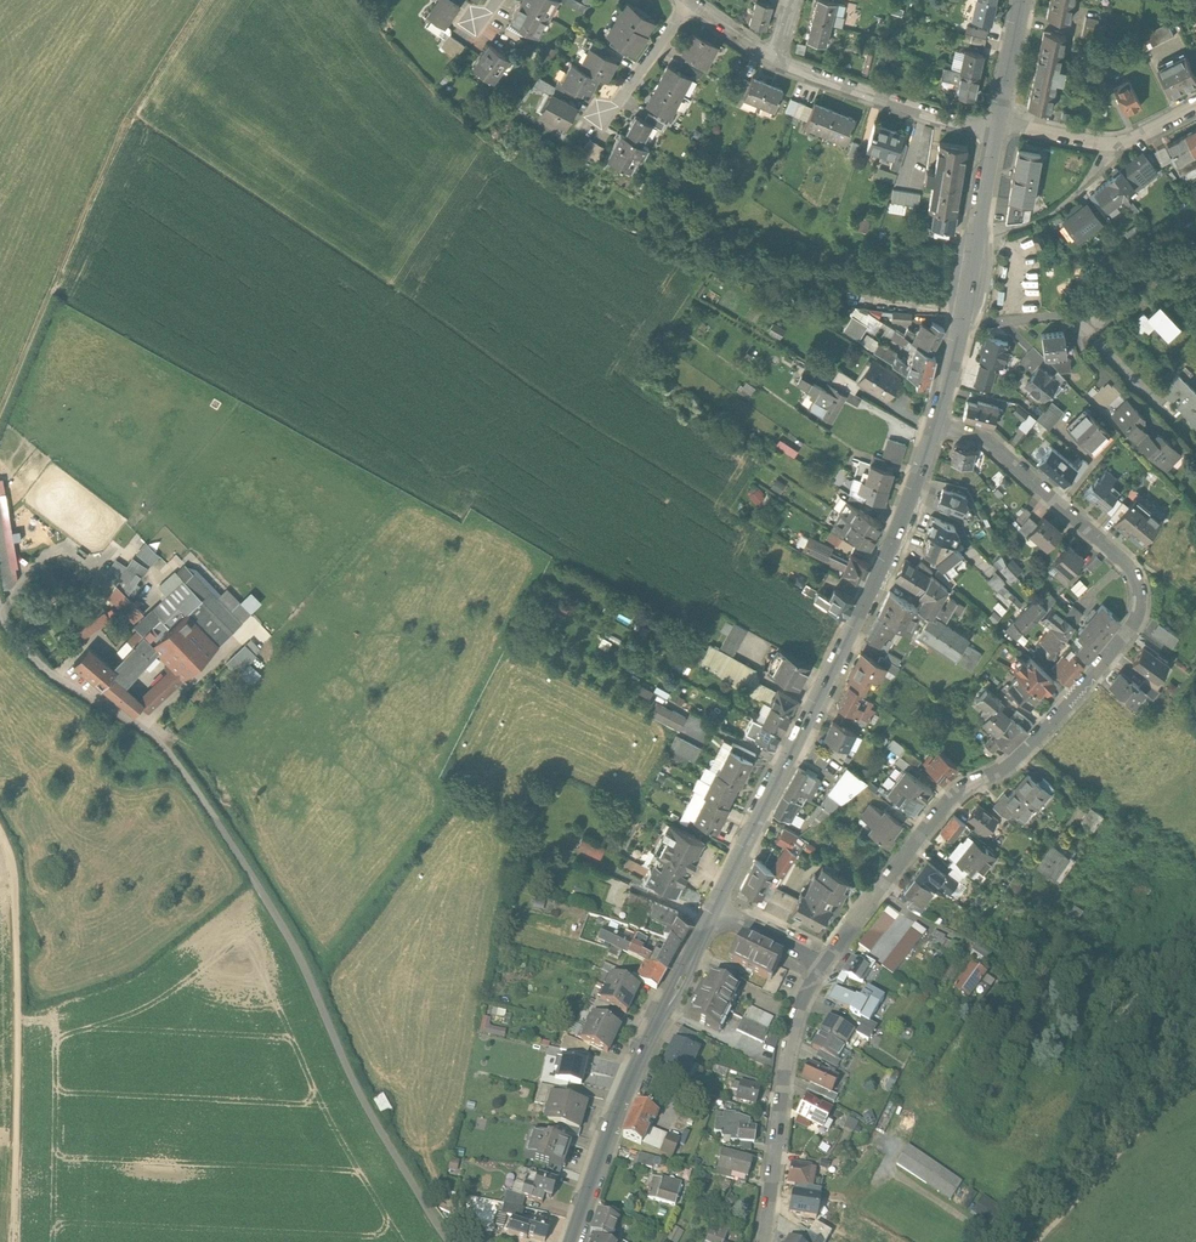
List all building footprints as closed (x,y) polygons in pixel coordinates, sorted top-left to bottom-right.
[(451,0),(440,0),(434,8),(437,10),(433,17),(445,25),(459,6),(451,0)] [(522,4),(547,17),(548,18),(558,0),(524,0),(522,4)] [(577,0),(562,0),(562,1),(584,13),(588,6),(577,0)] [(765,3),(756,0),(752,16),(754,16),(752,23),(765,27),(772,5),(765,3)] [(827,0),(817,0),(813,19),(831,23),(842,26),(844,17),(833,14),(836,2),(827,0)] [(990,0),(977,0),(973,19),(991,22),(995,1),(990,0)] [(1045,15),(1068,20),(1072,0),(1049,0),(1045,15)] [(627,1),(621,10),(623,11),(612,27),(614,29),(609,37),(635,55),(648,36),(646,34),(655,21),(635,7),(627,1)] [(522,4),(521,3),(511,22),(539,37),(543,29),(541,28),(547,17),(522,4)] [(1099,18),(1085,16),(1081,38),(1094,41),(1099,18)] [(831,23),(813,19),(807,40),(825,45),(831,23)] [(1166,23),(1135,38),(1142,51),(1174,35),(1168,22),(1166,23)] [(988,31),(967,26),(965,33),(986,38),(988,31)] [(521,34),(508,27),(505,34),(517,41),(521,34)] [(1043,30),(1027,105),(1049,109),(1056,78),(1061,79),(1063,67),(1059,66),(1065,34),(1043,30)] [(714,44),(693,33),(683,52),(688,56),(704,64),(714,44)] [(986,38),(965,33),(963,40),(984,45),(986,38)] [(465,46),(450,35),(441,46),(455,60),(465,46)] [(490,46),(474,68),(493,82),(509,59),(490,46)] [(616,61),(590,47),(579,66),(599,77),(606,80),(616,61)] [(983,54),(966,50),(961,71),(979,76),(983,54)] [(1159,67),(1172,93),(1195,81),(1195,74),(1186,54),(1159,67)] [(704,64),(688,56),(685,62),(688,64),(703,72),(707,65),(704,64)] [(579,66),(572,62),(562,80),(561,81),(578,90),(580,87),(591,93),(599,77),(579,66)] [(703,72),(688,64),(685,70),(700,78),(703,72)] [(690,76),(669,65),(659,84),(677,94),(680,95),(690,76)] [(961,71),(943,66),(942,72),(941,77),(959,82),(957,93),(974,96),(979,76),(961,71)] [(549,83),(539,77),(533,85),(545,91),(549,83)] [(767,84),(752,77),(750,81),(745,95),(743,97),(759,104),(767,84)] [(750,81),(742,78),(737,91),(745,95),(750,81)] [(1128,78),(1112,86),(1125,112),(1132,108),(1140,104),(1128,78)] [(578,90),(561,81),(562,80),(559,79),(556,86),(563,91),(575,97),(578,90)] [(556,86),(549,83),(545,91),(552,95),(552,94),(559,98),(563,91),(556,86)] [(677,94),(659,84),(648,105),(660,112),(669,116),(673,108),(670,107),(677,94)] [(782,90),(767,84),(759,104),(774,110),(782,90)] [(559,98),(552,94),(552,95),(542,113),(565,125),(575,106),(559,98)] [(798,102),(791,99),(786,112),(793,115),(798,102)] [(805,105),(798,102),(793,115),(800,118),(805,105)] [(834,111),(815,102),(806,123),(817,128),(816,131),(825,134),(826,132),(834,111)] [(855,119),(834,111),(826,132),(837,137),(836,139),(845,143),(855,119)] [(669,116),(660,112),(657,119),(665,123),(670,126),(674,119),(669,116)] [(657,119),(648,114),(645,120),(653,125),(661,129),(665,123),(657,119)] [(645,120),(635,115),(625,135),(642,145),(653,125),(645,120)] [(902,133),(875,124),(868,147),(878,151),(880,147),(896,152),(895,156),(896,156),(902,133)] [(1185,132),(1194,152),(1195,151),(1195,127),(1185,132)] [(1185,132),(1165,142),(1175,162),(1194,152),(1185,132)] [(625,135),(620,133),(606,158),(622,166),(623,164),(632,169),(640,154),(644,157),(649,148),(642,145),(625,135)] [(604,149),(591,139),(581,153),(595,161),(604,149)] [(860,143),(853,141),(849,154),(856,157),(860,143)] [(967,147),(939,142),(937,150),(940,151),(932,203),(929,202),(928,209),(933,210),(956,214),(967,147)] [(1018,149),(1015,167),(1014,167),(1011,181),(1012,181),(1009,198),(1025,201),(1031,202),(1035,182),(1035,183),(1037,173),(1036,173),(1040,153),(1018,149)] [(1134,186),(1129,190),(1130,192),(1157,171),(1142,152),(1120,169),(1134,186)] [(934,170),(926,169),(925,181),(932,182),(934,170)] [(1120,169),(1107,180),(1120,197),(1124,194),(1129,190),(1134,186),(1120,169)] [(1107,180),(1093,191),(1110,212),(1116,208),(1113,203),(1120,197),(1107,180)] [(921,194),(893,190),(891,203),(919,207),(921,194)] [(1124,194),(1120,197),(1126,205),(1132,212),(1137,208),(1132,201),(1130,202),(1124,194)] [(1025,201),(1009,198),(1005,222),(1021,220),(1025,201)] [(1086,204),(1065,220),(1078,236),(1098,220),(1086,204)] [(956,214),(933,210),(931,227),(935,228),(949,230),(954,230),(956,214)] [(869,231),(871,216),(859,215),(858,230),(869,231)] [(949,230),(935,228),(934,235),(948,237),(949,230)] [(1158,305),(1147,316),(1142,311),(1130,323),(1144,336),(1154,325),(1166,337),(1178,324),(1158,305)] [(913,314),(893,313),(893,322),(912,323),(913,314)] [(868,327),(852,317),(843,330),(859,340),(868,327)] [(930,328),(923,324),(913,342),(930,354),(944,329),(933,323),(930,328)] [(1063,331),(1041,334),(1044,357),(1065,354),(1063,331)] [(1007,343),(987,337),(974,383),(989,387),(995,364),(1001,365),(1007,343)] [(913,342),(909,340),(905,347),(913,351),(909,365),(907,373),(917,379),(916,384),(928,387),(928,386),(935,357),(913,342)] [(1066,361),(1052,363),(1060,370),(1071,369),(1070,358),(1066,358),(1066,361)] [(909,365),(901,360),(896,367),(907,373),(909,365)] [(885,370),(872,361),(859,382),(886,400),(900,379),(890,373),(890,374),(885,371),(885,370)] [(1161,391),(1184,413),(1185,411),(1195,422),(1195,397),(1183,384),(1193,375),(1185,367),(1161,391)] [(1038,368),(1025,385),(1043,399),(1056,383),(1050,378),(1051,377),(1045,371),(1044,372),(1038,368)] [(1067,381),(1056,371),(1051,377),(1050,378),(1056,383),(1061,387),(1067,381)] [(813,378),(804,372),(798,382),(808,388),(814,378),(813,378)] [(829,381),(816,374),(813,378),(814,378),(808,388),(808,389),(812,391),(810,394),(814,397),(809,407),(831,420),(843,398),(846,394),(830,384),(828,383),(829,381)] [(844,388),(832,380),(830,384),(842,391),(844,388)] [(860,397),(844,388),(842,391),(846,394),(843,398),(856,405),(860,397)] [(1142,415),(1127,400),(1112,415),(1128,432),(1137,440),(1146,431),(1138,423),(1142,420),(1142,415)] [(997,407),(978,402),(977,405),(967,402),(965,409),(966,409),(964,418),(992,425),(995,417),(1000,418),(1002,409),(997,408),(997,407)] [(1027,414),(1018,407),(1013,412),(1023,420),(1027,414)] [(1046,408),(1036,420),(1048,429),(1057,417),(1046,408)] [(1108,433),(1084,409),(1066,428),(1090,452),(1108,433)] [(1152,437),(1146,431),(1137,440),(1144,447),(1164,467),(1178,452),(1159,433),(1156,433),(1152,437)] [(1137,440),(1128,432),(1123,437),(1131,445),(1137,440)] [(780,438),(776,444),(794,456),(799,450),(780,438)] [(905,444),(889,439),(883,458),(899,463),(905,444)] [(1144,447),(1137,440),(1131,445),(1139,452),(1144,447)] [(967,446),(957,443),(954,446),(950,461),(972,466),(975,450),(966,448),(967,446)] [(1075,467),(1051,446),(1038,462),(1063,482),(1075,467)] [(887,459),(873,455),(870,464),(884,468),(887,459)] [(884,468),(870,464),(865,481),(887,488),(893,471),(884,468)] [(1106,468),(1098,478),(1096,476),(1083,492),(1091,499),(1093,497),(1105,506),(1114,494),(1119,488),(1111,482),(1116,476),(1106,468)] [(0,477),(0,575),(1,581),(19,579),(5,476),(0,477)] [(865,481),(862,480),(858,491),(867,494),(866,499),(867,498),(876,501),(875,502),(885,505),(888,496),(885,495),(887,488),(865,481)] [(964,499),(965,496),(953,492),(947,491),(943,489),(937,503),(951,509),(965,514),(965,513),(968,506),(964,499)] [(1116,518),(1114,520),(1140,541),(1160,516),(1159,516),(1163,511),(1137,491),(1127,503),(1116,518)] [(1114,494),(1105,506),(1110,511),(1120,499),(1114,494)] [(863,502),(851,495),(846,501),(858,509),(863,502)] [(1110,511),(1109,513),(1116,518),(1127,503),(1121,498),(1120,499),(1110,511)] [(858,509),(846,501),(839,512),(841,514),(874,535),(881,524),(858,509)] [(1024,507),(1016,519),(1021,523),(1030,511),(1024,507)] [(965,514),(951,509),(948,515),(959,519),(962,525),(968,522),(967,519),(968,518),(967,518),(965,513),(965,514)] [(874,535),(841,514),(834,525),(846,534),(868,548),(876,536),(874,535)] [(1060,530),(1043,515),(1036,523),(1029,532),(1030,532),(1047,546),(1060,530)] [(927,533),(930,534),(953,543),(955,546),(959,537),(953,525),(930,516),(926,525),(930,526),(927,533)] [(1028,516),(1018,528),(1027,535),(1030,532),(1029,532),(1036,523),(1028,516)] [(846,534),(834,525),(830,532),(831,532),(842,540),(846,534)] [(842,540),(831,532),(826,540),(837,547),(842,540)] [(953,543),(930,534),(923,552),(931,555),(929,559),(936,561),(940,566),(948,575),(950,574),(957,568),(953,562),(962,554),(955,546),(953,543)] [(870,564),(851,555),(846,565),(842,563),(843,560),(830,554),(832,550),(810,539),(805,550),(819,557),(819,559),(826,562),(826,563),(843,571),(843,573),(862,582),(870,564)] [(136,551),(151,564),(160,554),(145,541),(136,551)] [(1068,543),(1053,562),(1059,567),(1054,573),(1062,579),(1072,567),(1073,567),(1077,562),(1077,561),(1082,555),(1068,543)] [(1096,553),(1086,564),(1091,569),(1101,558),(1096,553)] [(916,567),(905,560),(895,579),(919,593),(929,577),(918,570),(917,568),(916,567)] [(933,572),(921,562),(916,567),(917,568),(918,570),(929,577),(930,574),(933,572)] [(1013,572),(1005,562),(999,568),(1008,577),(1011,574),(1013,577),(1016,575),(1013,572)] [(940,566),(934,573),(951,587),(956,581),(950,574),(948,575),(940,566)] [(1072,567),(1062,579),(1067,584),(1067,583),(1078,571),(1079,572),(1079,571),(1073,567),(1072,567)] [(995,571),(987,580),(997,589),(1004,581),(995,571)] [(949,590),(930,574),(929,577),(919,593),(924,596),(917,608),(921,611),(931,616),(938,605),(944,593),(947,594),(949,590)] [(821,588),(814,600),(826,606),(829,600),(821,595),(824,590),(821,588)] [(1045,588),(1036,597),(1045,607),(1054,598),(1045,588)] [(1008,589),(1002,594),(1006,598),(1011,592),(1008,589)] [(854,600),(834,590),(829,600),(826,606),(845,617),(854,600)] [(921,611),(917,608),(889,592),(877,617),(877,618),(878,615),(879,615),(891,623),(915,638),(917,636),(916,636),(928,618),(919,613),(921,611)] [(1022,602),(1011,592),(1006,598),(1016,608),(1022,602)] [(940,614),(939,615),(946,619),(952,609),(956,601),(950,597),(943,608),(940,614)] [(1036,597),(1025,607),(1035,617),(1042,610),(1045,607),(1036,597)] [(999,598),(993,603),(1001,612),(1007,606),(999,598)] [(964,605),(956,601),(952,609),(959,613),(964,605)] [(1095,609),(1092,607),(1085,614),(1088,617),(1087,618),(1085,622),(1079,629),(1081,631),(1078,634),(1082,638),(1077,645),(1086,654),(1118,615),(1101,601),(1095,609)] [(146,636),(145,636),(153,644),(185,614),(176,605),(146,636)] [(943,608),(938,605),(934,611),(940,614),(943,608)] [(1063,615),(1050,605),(1041,617),(1051,623),(1049,625),(1052,627),(1063,635),(1064,635),(1072,622),(1063,615)] [(1080,611),(1071,605),(1069,607),(1063,615),(1072,622),(1080,611)] [(1025,607),(1013,619),(1023,630),(1035,617),(1025,607)] [(1177,627),(1149,610),(1148,615),(1144,622),(1141,627),(1161,639),(1164,633),(1171,637),(1177,627)] [(105,613),(74,633),(79,641),(110,620),(105,613)] [(185,614),(153,644),(173,664),(175,667),(185,677),(217,647),(185,614)] [(877,618),(865,639),(874,644),(872,647),(875,649),(877,646),(883,650),(884,648),(888,641),(886,639),(891,632),(887,629),(891,623),(879,615),(877,618)] [(276,618),(266,628),(272,634),(282,624),(276,618)] [(968,638),(936,618),(934,622),(928,618),(916,636),(917,636),(955,660),(960,652),(968,638)] [(748,631),(735,623),(720,649),(733,656),(748,631)] [(1024,634),(1011,623),(1006,629),(1020,640),(1024,634)] [(1052,627),(1049,625),(1040,638),(1049,645),(1046,648),(1051,652),(1053,654),(1055,651),(1053,649),(1061,639),(1063,635),(1052,627)] [(143,633),(131,645),(134,648),(145,636),(146,636),(143,633)] [(1070,640),(1064,635),(1063,635),(1061,639),(1063,641),(1061,645),(1062,645),(1065,647),(1070,640)] [(129,642),(119,652),(124,658),(113,669),(117,672),(102,687),(133,714),(142,706),(141,705),(141,704),(124,688),(161,652),(153,644),(145,636),(134,648),(131,645),(129,642)] [(1049,645),(1040,638),(1032,649),(1045,660),(1047,657),(1050,659),(1053,654),(1051,652),(1046,648),(1049,645)] [(1065,647),(1064,648),(1070,653),(1077,645),(1070,640),(1065,647)] [(1167,657),(1143,640),(1132,655),(1147,666),(1156,672),(1157,671),(1167,657)] [(245,642),(230,658),(242,669),(257,653),(245,642)] [(1077,645),(1070,653),(1066,657),(1077,666),(1086,654),(1077,645)] [(113,669),(89,648),(74,664),(102,687),(117,672),(113,669)] [(810,665),(780,649),(779,651),(781,652),(777,658),(775,657),(773,662),(774,663),(771,670),(769,669),(768,670),(783,678),(782,679),(789,682),(798,687),(810,665)] [(975,661),(960,652),(955,660),(955,659),(970,669),(975,661)] [(1060,652),(1051,664),(1056,669),(1066,657),(1060,652)] [(901,661),(889,653),(885,659),(898,667),(901,661)] [(877,663),(862,654),(851,674),(852,675),(848,683),(849,683),(862,690),(866,682),(872,685),(876,683),(884,669),(885,668),(877,663)] [(1053,676),(1029,654),(1025,658),(1021,655),(1012,665),(1039,689),(1044,683),(1045,685),(1053,676)] [(751,680),(704,655),(698,667),(745,692),(751,680)] [(885,659),(881,657),(877,663),(885,668),(884,669),(895,675),(900,668),(898,667),(885,659)] [(1066,657),(1056,669),(1068,678),(1077,667),(1076,666),(1077,666),(1066,657)] [(173,664),(167,670),(169,673),(175,667),(173,664)] [(1156,672),(1147,666),(1142,673),(1155,681),(1160,673),(1157,671),(1156,672)] [(169,673),(146,696),(141,704),(141,705),(142,706),(148,712),(185,677),(175,667),(169,673)] [(1129,675),(1118,667),(1109,678),(1131,696),(1142,683),(1137,680),(1130,673),(1129,675)] [(1039,689),(1018,671),(1007,683),(1007,684),(1015,691),(1015,692),(1027,702),(1039,689)] [(1155,681),(1142,673),(1137,680),(1142,683),(1151,690),(1157,682),(1155,681)] [(1005,681),(1000,687),(1011,697),(1015,692),(1015,691),(1007,684),(1007,683),(1005,681)] [(862,690),(849,683),(837,705),(856,715),(868,721),(873,713),(871,708),(869,707),(872,701),(859,695),(862,690)] [(999,697),(985,686),(975,698),(985,706),(986,706),(988,703),(992,706),(998,698),(999,697)] [(797,700),(778,691),(777,693),(775,692),(771,699),(773,700),(771,706),(789,715),(797,700)] [(992,706),(991,708),(984,716),(982,718),(995,728),(998,730),(1008,716),(997,708),(1002,701),(998,698),(992,706)] [(650,715),(681,729),(687,714),(656,700),(650,715)] [(985,706),(980,712),(984,716),(991,708),(992,706),(988,703),(986,706),(985,706)] [(789,715),(771,706),(762,723),(780,733),(789,715)] [(1008,716),(998,730),(1003,724),(1009,729),(1017,718),(1017,717),(1022,711),(1016,707),(1008,716)] [(1022,711),(1017,717),(1017,718),(1009,729),(1007,731),(1014,737),(1032,718),(1025,713),(1028,710),(1025,708),(1022,711)] [(868,721),(856,715),(853,722),(866,728),(869,722),(868,721)] [(762,723),(751,718),(748,724),(758,730),(762,723)] [(855,733),(833,722),(825,738),(836,743),(847,749),(848,748),(855,733)] [(780,733),(762,723),(758,730),(754,738),(773,748),(780,733)] [(995,728),(985,741),(992,746),(998,738),(1006,745),(1014,737),(1007,731),(1009,729),(1003,724),(998,730),(995,728)] [(670,748),(695,761),(702,747),(678,734),(670,748)] [(887,745),(899,754),(905,745),(893,737),(887,745)] [(985,741),(982,739),(979,744),(990,752),(993,747),(992,746),(985,741)] [(847,749),(836,743),(830,755),(842,763),(849,749),(848,748),(847,749)] [(921,761),(905,749),(900,756),(912,765),(915,768),(921,761)] [(938,749),(933,756),(931,754),(923,764),(943,779),(947,775),(951,770),(951,769),(956,763),(938,749)] [(752,761),(729,750),(723,762),(746,773),(752,761)] [(912,765),(900,756),(895,763),(904,769),(907,771),(912,765)] [(746,773),(723,762),(717,773),(738,783),(740,784),(746,773)] [(846,767),(818,805),(830,813),(867,782),(846,767)] [(1038,777),(1027,768),(1014,784),(1034,799),(1036,801),(1049,785),(1038,777)] [(820,781),(798,769),(783,795),(794,800),(799,791),(806,796),(810,799),(820,781)] [(907,771),(904,769),(895,780),(923,801),(931,789),(907,771)] [(717,773),(715,772),(710,784),(732,795),(738,783),(717,773)] [(1052,781),(1042,772),(1038,777),(1049,785),(1052,781)] [(895,780),(887,791),(887,792),(897,800),(914,813),(923,801),(895,780)] [(706,796),(726,807),(732,795),(710,784),(704,795),(706,796)] [(1014,784),(1009,791),(1005,789),(999,796),(1011,805),(1022,814),(1034,799),(1014,784)] [(897,800),(887,792),(887,791),(885,790),(880,796),(892,805),(897,800)] [(806,796),(799,791),(794,800),(802,805),(806,796)] [(794,800),(783,795),(773,814),(791,823),(795,814),(796,814),(796,813),(797,813),(802,805),(794,800)] [(699,808),(722,820),(728,808),(726,807),(706,796),(699,808)] [(1011,805),(999,796),(994,803),(1006,812),(1011,805)] [(996,813),(979,801),(968,816),(972,819),(973,818),(986,828),(996,813)] [(1090,801),(1081,815),(1093,823),(1102,809),(1090,801)] [(881,813),(870,804),(862,814),(874,823),(868,831),(888,846),(895,838),(893,836),(902,823),(890,813),(884,809),(881,813)] [(818,805),(808,819),(814,825),(830,813),(818,805)] [(907,816),(894,807),(890,813),(902,823),(907,816)] [(722,820),(699,808),(693,820),(716,832),(722,820)] [(965,822),(953,814),(940,831),(952,840),(958,831),(964,823),(965,822)] [(970,828),(964,823),(958,831),(964,836),(970,828)] [(701,841),(671,825),(664,838),(665,839),(657,855),(658,856),(651,869),(681,885),(688,872),(689,873),(700,853),(696,851),(701,841)] [(797,836),(784,829),(776,842),(786,848),(772,870),(774,871),(782,876),(801,847),(794,841),(797,836)] [(968,834),(962,844),(959,842),(949,855),(953,858),(966,868),(967,867),(974,858),(983,864),(992,851),(968,834)] [(1070,840),(1060,834),(1054,843),(1062,848),(1064,844),(1067,846),(1070,840)] [(601,858),(606,845),(583,836),(578,848),(601,858)] [(1054,843),(1053,842),(1038,865),(1050,873),(1052,870),(1061,876),(1074,856),(1062,848),(1054,843)] [(814,848),(808,844),(805,849),(811,853),(814,848)] [(966,868),(953,858),(949,863),(964,874),(968,868),(967,867),(966,868)] [(772,870),(755,860),(741,888),(760,898),(767,885),(774,871),(772,870)] [(946,875),(927,861),(914,875),(932,890),(940,894),(944,888),(950,892),(958,881),(947,873),(946,875)] [(815,875),(805,895),(801,893),(798,899),(791,913),(818,927),(822,918),(825,919),(830,908),(828,907),(833,898),(840,902),(845,891),(848,892),(853,882),(822,867),(818,876),(815,875)] [(962,875),(952,867),(947,873),(958,881),(962,875)] [(651,869),(650,869),(643,882),(676,896),(682,886),(651,869)] [(932,890),(914,875),(903,895),(909,899),(911,896),(915,899),(924,906),(924,905),(932,890)] [(775,888),(767,885),(760,898),(767,901),(768,901),(775,888)] [(798,899),(775,888),(768,901),(791,913),(798,899)] [(646,899),(630,892),(622,910),(631,914),(628,924),(644,930),(650,914),(642,911),(646,899)] [(678,912),(646,899),(642,911),(650,914),(650,912),(654,914),(651,919),(669,928),(677,913),(678,913),(678,912)] [(924,906),(915,899),(909,908),(915,912),(923,916),(928,907),(924,905),(924,906)] [(888,905),(885,910),(896,917),(899,912),(888,905)] [(894,919),(883,911),(858,944),(869,952),(894,919)] [(667,931),(653,923),(650,932),(664,937),(669,941),(680,947),(694,922),(678,913),(677,913),(669,928),(667,931)] [(618,923),(607,919),(604,926),(616,930),(618,923)] [(623,937),(604,928),(598,939),(628,953),(632,944),(633,942),(631,941),(632,937),(625,933),(623,937)] [(922,937),(911,928),(881,966),(892,975),(922,937)] [(642,936),(638,934),(633,942),(632,944),(635,945),(638,939),(640,940),(642,936)] [(781,959),(742,938),(735,952),(737,953),(732,963),(767,980),(768,981),(774,967),(776,968),(777,967),(781,959)] [(662,955),(655,967),(666,972),(680,947),(669,941),(665,949),(662,955)] [(635,945),(632,944),(628,953),(638,958),(645,962),(646,962),(648,963),(651,958),(641,952),(643,949),(635,945)] [(665,949),(658,945),(655,951),(662,955),(665,949)] [(990,954),(975,945),(971,952),(985,961),(990,954)] [(622,952),(611,947),(608,954),(618,960),(622,952)] [(874,964),(863,956),(859,962),(869,969),(871,970),(874,964)] [(859,962),(853,959),(847,967),(850,969),(849,970),(864,977),(869,969),(859,962)] [(648,963),(646,962),(645,962),(637,978),(657,988),(666,972),(655,967),(648,963)] [(994,980),(971,964),(954,987),(977,1003),(994,980)] [(625,973),(612,966),(609,974),(612,975),(612,974),(622,979),(625,973)] [(776,968),(774,967),(768,981),(767,980),(761,991),(774,997),(787,972),(777,967),(776,968)] [(864,977),(849,970),(846,976),(848,977),(860,982),(864,977)] [(622,979),(612,974),(612,975),(606,987),(632,1000),(639,987),(622,979)] [(842,974),(836,982),(842,986),(848,977),(846,976),(842,974)] [(740,993),(710,978),(700,999),(730,1014),(740,993)] [(632,1000),(606,987),(600,1000),(600,1001),(610,1005),(626,1013),(632,1000)] [(855,1000),(833,987),(826,998),(848,1012),(855,1000)] [(867,988),(859,1002),(855,1000),(848,1012),(861,1020),(868,1024),(869,1023),(884,999),(867,988)] [(610,1005),(600,1001),(600,1000),(597,998),(593,1005),(607,1012),(610,1005)] [(730,1014),(700,999),(689,1020),(719,1035),(730,1014)] [(607,1012),(593,1005),(590,1013),(593,1014),(594,1014),(603,1018),(607,1012)] [(494,1006),(491,1020),(505,1022),(507,1009),(494,1006)] [(603,1018),(594,1014),(593,1014),(587,1027),(614,1039),(620,1026),(603,1018)] [(490,1023),(491,1017),(484,1015),(480,1030),(505,1036),(508,1028),(490,1023)] [(854,1033),(829,1017),(820,1032),(822,1033),(844,1047),(845,1047),(854,1033)] [(768,1033),(742,1020),(736,1033),(762,1046),(768,1033)] [(877,1028),(869,1023),(868,1024),(861,1020),(857,1026),(873,1035),(877,1028)] [(614,1039),(587,1027),(581,1040),(607,1052),(614,1039)] [(873,1035),(860,1028),(857,1035),(869,1042),(873,1035)] [(844,1047),(822,1033),(813,1048),(826,1056),(835,1062),(835,1061),(844,1047)] [(590,1047),(577,1040),(574,1047),(587,1053),(590,1047)] [(663,1066),(685,1077),(697,1053),(675,1042),(663,1066)] [(585,1063),(557,1056),(555,1068),(558,1068),(555,1079),(581,1084),(585,1063)] [(835,1062),(826,1056),(822,1063),(835,1071),(840,1064),(835,1061),(835,1062)] [(838,1082),(820,1073),(821,1071),(810,1065),(802,1081),(813,1087),(831,1096),(838,1082)] [(885,1089),(892,1091),(896,1079),(890,1077),(885,1089)] [(554,1087),(540,1084),(535,1103),(548,1107),(548,1106),(552,1094),(554,1087)] [(758,1091),(739,1085),(735,1099),(754,1105),(758,1091)] [(831,1096),(813,1087),(810,1093),(834,1105),(837,1099),(831,1096)] [(833,1107),(807,1092),(804,1099),(808,1101),(830,1113),(833,1107)] [(586,1104),(552,1094),(548,1106),(554,1108),(550,1121),(567,1125),(579,1129),(586,1104)] [(830,1113),(808,1101),(800,1114),(808,1118),(806,1121),(812,1124),(819,1128),(823,1121),(825,1121),(830,1113)] [(886,1129),(897,1105),(890,1101),(879,1126),(886,1129)] [(653,1115),(637,1108),(635,1107),(631,1114),(633,1115),(623,1137),(640,1145),(650,1123),(653,1124),(657,1116),(653,1114),(653,1115)] [(735,1116),(724,1114),(723,1121),(715,1120),(714,1132),(716,1134),(720,1134),(720,1136),(722,1139),(730,1140),(730,1142),(736,1143),(736,1141),(752,1143),(754,1143),(756,1129),(749,1128),(750,1122),(735,1116)] [(800,1114),(795,1124),(808,1130),(812,1124),(806,1121),(808,1118),(800,1114)] [(849,1118),(845,1126),(853,1130),(857,1121),(849,1118)] [(579,1129),(567,1125),(565,1133),(578,1136),(580,1129),(579,1129)] [(548,1139),(532,1134),(524,1156),(562,1169),(570,1143),(549,1136),(548,1139)] [(752,1143),(736,1141),(736,1143),(736,1149),(751,1150),(752,1143)] [(961,1182),(909,1146),(898,1162),(950,1199),(961,1182)] [(752,1161),(723,1152),(717,1169),(731,1173),(747,1178),(752,1161)] [(639,1154),(637,1166),(655,1168),(656,1156),(639,1154)] [(816,1169),(792,1165),(788,1184),(821,1189),(823,1180),(814,1178),(816,1169)] [(556,1182),(519,1169),(511,1193),(523,1197),(542,1203),(544,1196),(550,1198),(556,1182)] [(747,1178),(731,1173),(729,1180),(745,1185),(747,1178)] [(681,1185),(662,1179),(661,1181),(653,1179),(647,1199),(675,1207),(681,1185)] [(511,1193),(506,1191),(504,1203),(520,1207),(523,1197),(511,1193)] [(1002,1206),(983,1193),(970,1212),(990,1225),(1002,1206)] [(520,1207),(504,1203),(502,1213),(520,1217),(523,1208),(520,1207)] [(618,1222),(598,1213),(590,1235),(611,1241),(615,1239),(619,1223),(618,1222)] [(550,1225),(532,1219),(530,1226),(510,1220),(506,1234),(525,1240),(526,1236),(544,1241),(550,1225)] [(716,1234),(710,1232),(705,1241),(707,1241),(725,1241),(733,1223),(723,1219),(716,1234)] [(670,1240),(676,1241),(679,1241),(683,1229),(674,1227),(670,1240)] [(809,1232),(803,1241),(825,1241),(809,1232)]
